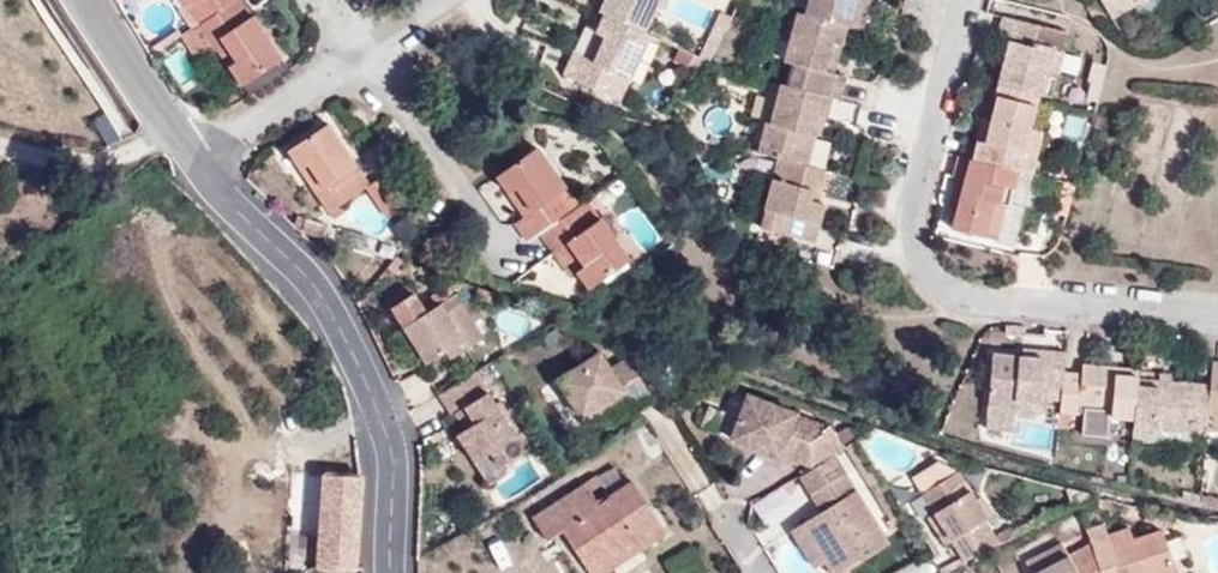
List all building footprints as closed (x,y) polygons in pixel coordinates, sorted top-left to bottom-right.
[(197,26),(201,23),(236,0),(180,0),(197,26)] [(243,0),(236,0),(201,23),(242,86),(282,59),(243,0)] [(599,11),(605,13),(645,32),(657,5),(664,8),(668,0),(604,0),(599,11)] [(847,25),(854,26),(860,0),(809,0),(806,14),(847,25)] [(863,29),(870,0),(860,0),(854,26),(863,29)] [(1139,0),(1102,0),(1111,16),(1139,0)] [(796,63),(790,85),(827,95),(839,99),(845,75),(833,72),(847,25),(806,14),(797,12),(785,61),(796,63)] [(619,100),(650,34),(645,32),(605,13),(585,57),(574,50),(563,75),(619,100)] [(999,85),(1041,94),(1051,97),(1063,50),(1034,42),(1039,24),(1003,15),(998,38),(1010,42),(998,84),(999,85)] [(766,122),(759,153),(780,158),(807,165),(817,115),(823,116),(827,95),(790,85),(781,83),(771,123),(766,122)] [(999,89),(1040,100),(1041,94),(999,85),(999,89)] [(1039,106),(1040,100),(999,89),(997,95),(1037,105),(1039,106)] [(1019,170),(1033,173),(1043,132),(1032,129),(1037,105),(997,95),(992,120),(987,141),(976,139),(972,158),(1019,170)] [(981,117),(976,139),(987,141),(992,120),(981,117)] [(330,212),(362,190),(339,157),(347,151),(328,123),(288,150),(330,212)] [(538,146),(516,161),(496,175),(525,216),(514,223),(528,242),(539,234),(580,205),(538,146)] [(339,157),(362,190),(370,184),(347,151),(339,157)] [(956,154),(952,177),(965,179),(951,228),(997,239),(1007,204),(1010,204),(1019,170),(972,158),(956,154)] [(807,165),(780,158),(762,228),(813,241),(824,203),(819,201),(809,199),(817,168),(807,165)] [(819,201),(826,170),(817,168),(809,199),(819,201)] [(630,258),(587,200),(580,205),(539,234),(553,251),(561,246),(578,270),(589,287),(630,258)] [(561,246),(553,251),(571,276),(578,270),(561,246)] [(428,361),(447,349),(462,340),(467,349),(483,338),(461,303),(447,311),(442,302),(426,310),(416,293),(395,306),(428,361)] [(462,340),(447,349),(453,358),(467,349),(462,340)] [(1042,383),(1062,385),(1064,372),(1066,352),(1045,350),(1045,358),(993,352),(989,404),(1014,407),(1014,411),(1040,413),(1042,383)] [(624,391),(629,396),(633,403),(651,392),(629,357),(611,368),(601,352),(559,378),(583,416),(592,410),(624,391)] [(1212,363),(1210,384),(1207,430),(1217,431),(1217,363),(1212,363)] [(1137,385),(1138,369),(1083,364),(1082,374),(1064,372),(1062,385),(1060,412),(1078,414),(1079,404),(1112,406),(1111,417),(1134,418),(1137,385)] [(476,370),(438,394),(451,414),(456,411),(466,427),(463,429),(469,439),(463,442),(476,462),(493,451),(502,465),(526,450),(476,370)] [(1133,427),(1206,433),(1207,430),(1210,384),(1162,380),(1161,386),(1137,385),(1134,418),(1133,427)] [(597,416),(629,396),(624,391),(592,410),(597,416)] [(814,466),(843,446),(831,427),(827,429),(825,429),(811,439),(802,436),(806,422),(791,417),(792,413),(746,399),(731,442),(775,457),(776,452),(814,466)] [(811,439),(825,429),(806,422),(802,436),(811,439)] [(469,439),(463,429),(458,432),(463,442),(469,439)] [(507,473),(502,465),(493,451),(476,462),(490,484),(507,473)] [(976,498),(960,470),(938,462),(915,476),(942,521),(936,526),(946,543),(953,539),(966,559),(1001,540),(986,517),(994,512),(983,494),(976,498)] [(357,566),(362,475),(326,473),(319,565),(357,568),(357,566)] [(827,560),(835,572),(839,572),(889,542),(847,474),(814,494),(823,510),(804,521),(827,560)] [(586,482),(591,489),(602,481),(598,475),(586,482)] [(587,567),(660,521),(634,478),(610,492),(611,496),(600,504),(591,489),(586,482),(533,515),(547,539),(563,529),(587,567)] [(929,515),(936,526),(942,521),(936,511),(929,515)] [(660,521),(587,567),(591,572),(601,572),(668,532),(660,521)] [(817,567),(827,560),(804,521),(793,529),(817,567)] [(1164,528),(1134,537),(1131,526),(1109,533),(1106,522),(1087,527),(1092,541),(1103,572),(1178,572),(1164,528)] [(1027,559),(1033,572),(1069,553),(1063,540),(1027,559)] [(1092,541),(1069,553),(1033,572),(1034,572),(1103,572),(1092,541)]
